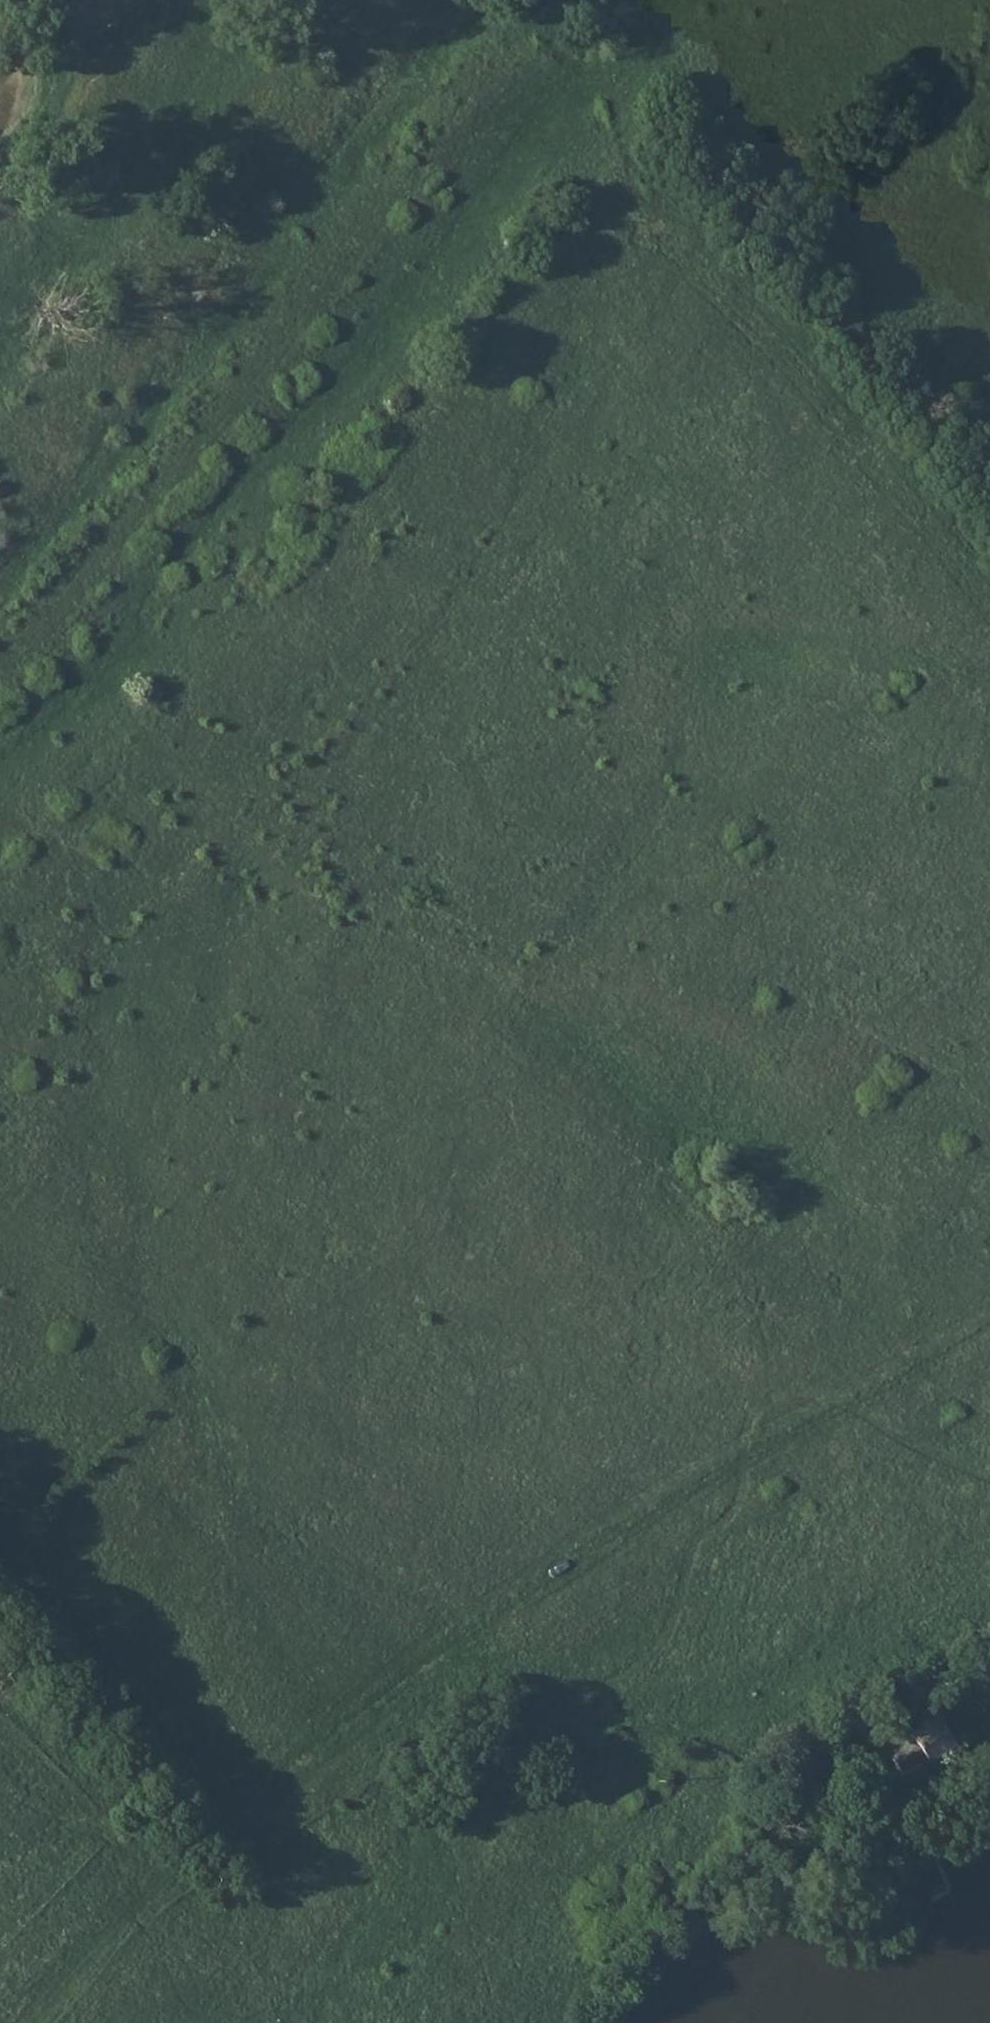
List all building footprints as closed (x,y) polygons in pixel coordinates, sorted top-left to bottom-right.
[(872,1753),(889,1777),(936,1746),(919,1721),(872,1753)]
